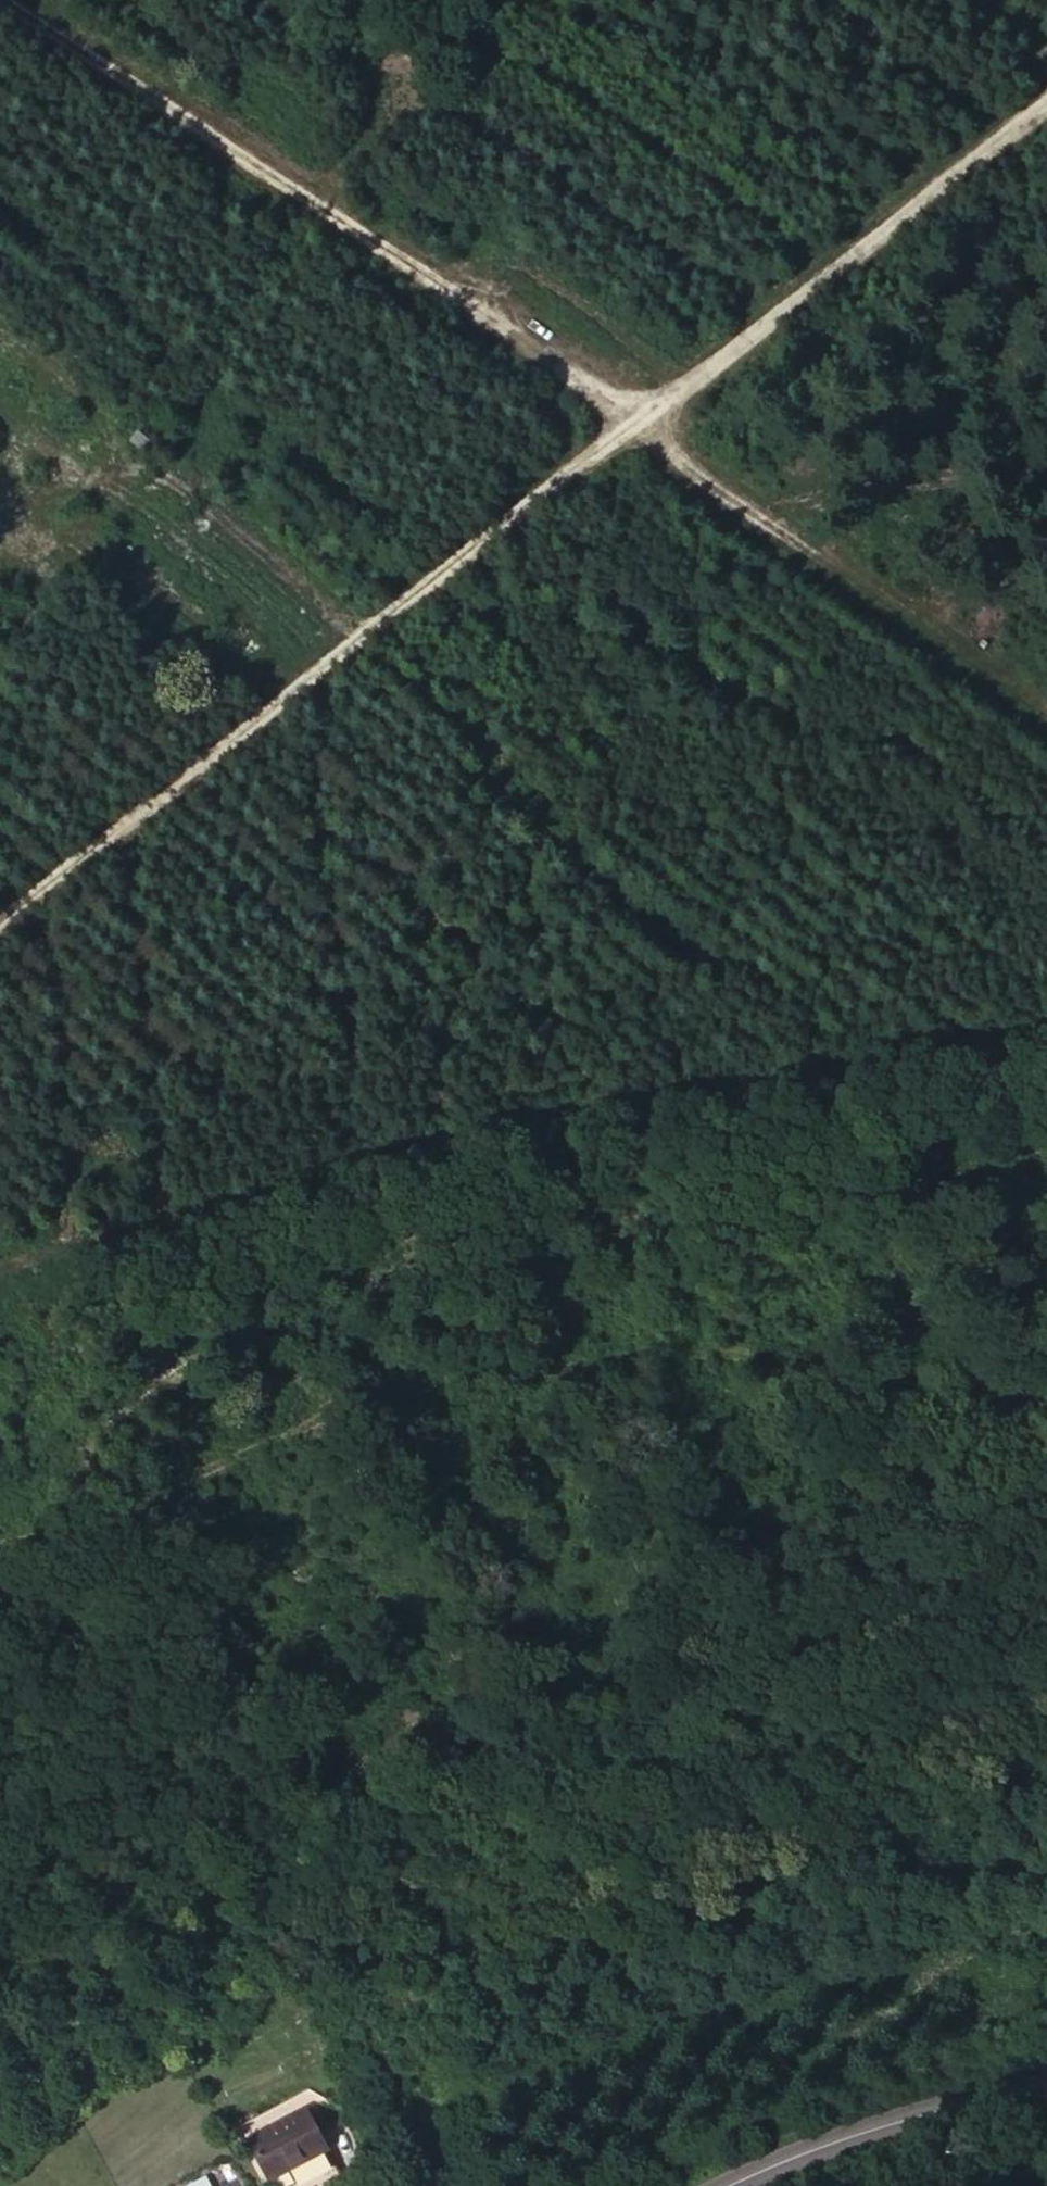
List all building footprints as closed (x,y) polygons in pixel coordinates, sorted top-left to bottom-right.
[(312,2107),(255,2136),(275,2177),(332,2148),(312,2107)]
